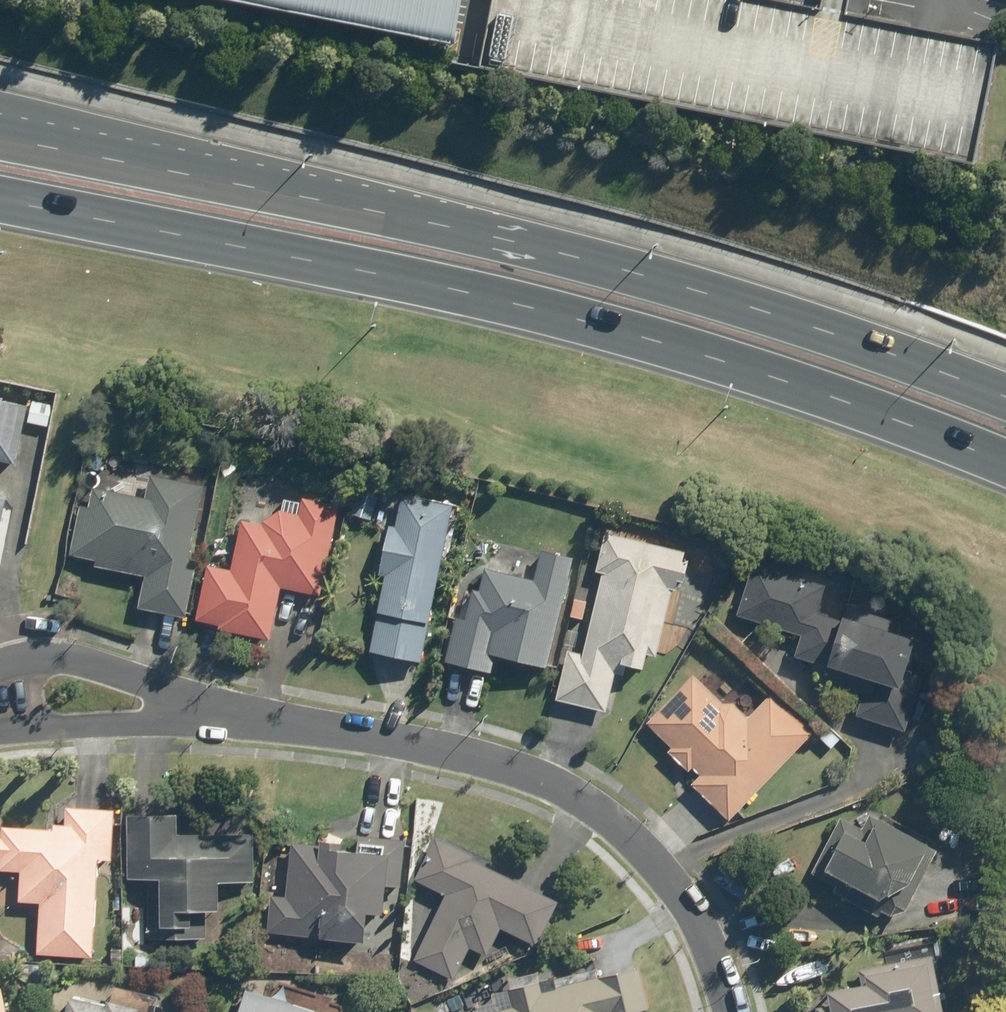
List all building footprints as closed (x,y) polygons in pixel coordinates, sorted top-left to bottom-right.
[(451,46),(460,0),(206,0),(451,46)] [(489,13),(478,69),(974,166),(998,44),(929,30),(845,14),(831,11),(819,9),(801,5),(774,0),(491,0),(489,13)] [(25,408),(0,403),(0,464),(12,466),(25,408)] [(144,496),(91,488),(87,509),(74,506),(66,554),(94,559),(92,569),(140,576),(136,604),(187,612),(208,482),(148,472),(144,496)] [(342,502),(247,482),(229,568),(207,563),(195,623),(266,639),(277,586),(322,596),(342,502)] [(423,660),(450,505),(393,495),(367,651),(423,660)] [(566,651),(557,698),(607,708),(614,673),(623,675),(624,665),(642,669),(647,647),(660,650),(673,589),(680,591),(688,552),(604,535),(580,654),(566,651)] [(492,657),(551,667),(570,557),(497,544),(492,568),(484,567),(480,587),(469,585),(463,619),(451,617),(443,660),(490,668),(492,657)] [(752,560),(736,617),(801,635),(795,658),(867,679),(857,713),(904,726),(917,680),(908,677),(919,637),(900,631),(902,623),(865,613),(863,621),(819,608),(827,581),(752,560)] [(770,695),(747,719),(728,701),(722,707),(692,677),(647,723),(697,772),(689,781),(727,818),(810,734),(770,695)] [(92,956),(96,860),(110,860),(112,809),(66,807),(66,822),(50,821),(50,829),(0,827),(0,869),(19,869),(18,900),(39,901),(37,954),(92,956)] [(899,920),(937,845),(868,809),(861,824),(838,813),(807,873),(899,920)] [(156,876),(155,924),(190,925),(191,907),(217,908),(218,879),(250,880),(252,833),(176,830),(177,815),(130,813),(128,875),(156,876)] [(451,980),(467,948),(484,956),(499,927),(534,945),(557,899),(431,836),(410,877),(444,894),(411,960),(451,980)] [(270,896),(268,937),(360,942),(362,910),(381,911),(383,885),(402,886),(405,841),(360,838),(359,851),(291,847),(288,897),(270,896)] [(861,980),(823,987),(826,1001),(812,1003),(814,1011),(940,1011),(929,953),(858,967),(861,980)] [(649,1009),(638,964),(590,975),(589,970),(552,979),(555,987),(538,991),(535,980),(508,986),(513,1006),(488,1011),(638,1011),(649,1009)] [(61,1011),(143,1011),(147,992),(112,986),(108,1002),(64,993),(61,1011)] [(239,1011),(322,1011),(247,987),(239,1011)]
